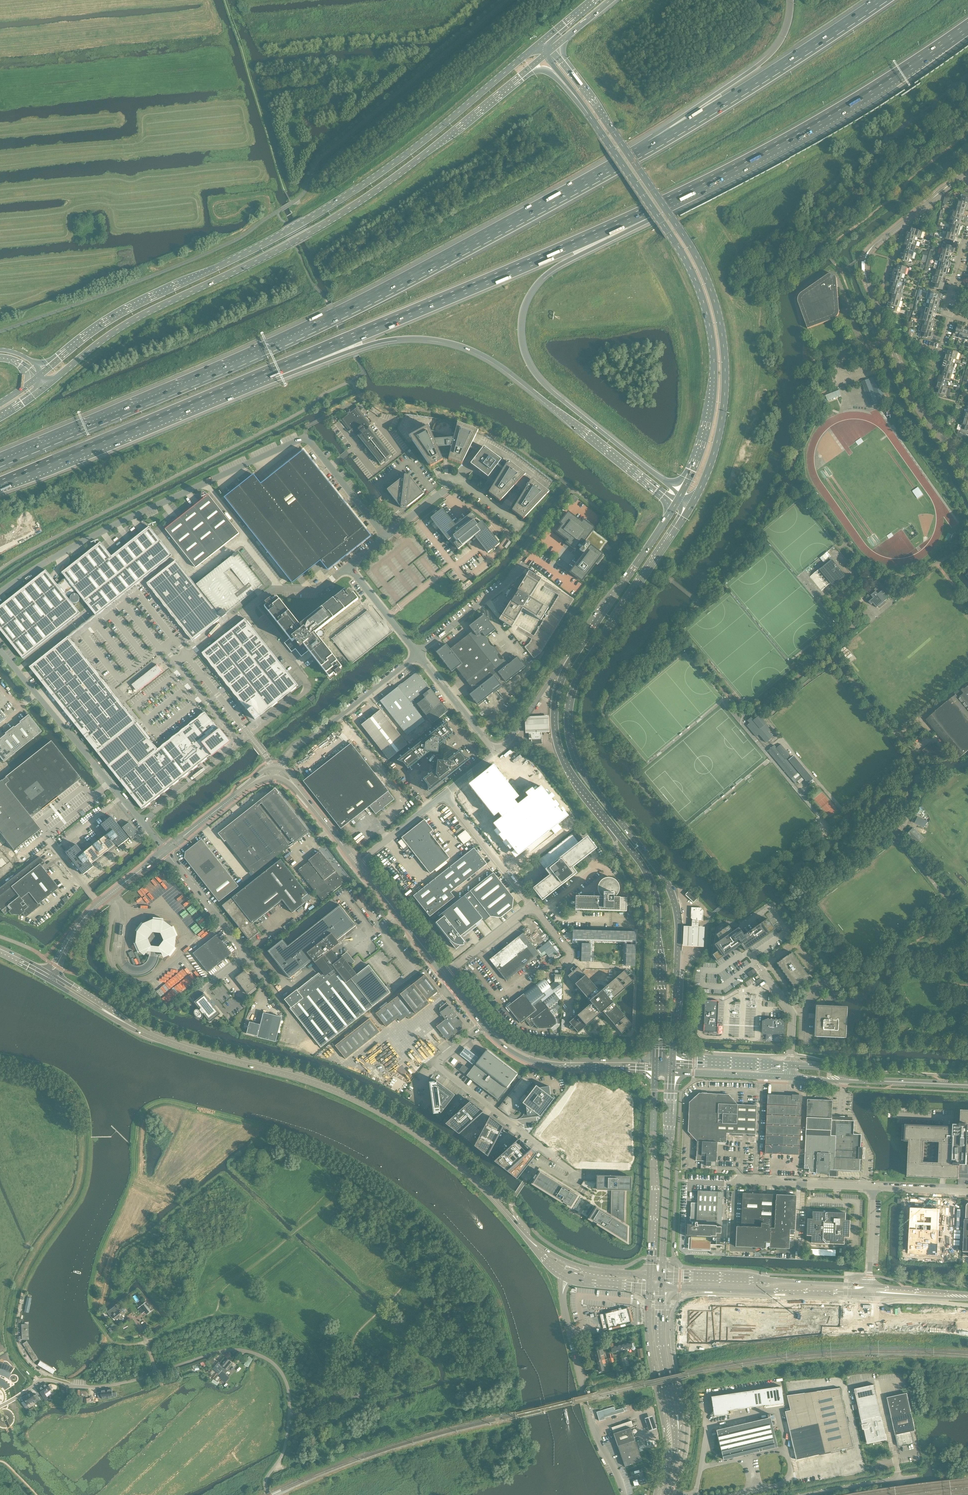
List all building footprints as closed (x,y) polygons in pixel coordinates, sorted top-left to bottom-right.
[(956,207),(963,209),(966,210),(967,210),(967,206),(967,205),(963,205),(964,202),(963,202),(961,201),(958,201),(958,203),(957,203),(956,207)] [(955,211),(959,212),(958,214),(961,215),(961,216),(963,216),(964,216),(966,210),(963,209),(956,207),(955,211)] [(951,214),(951,216),(951,217),(960,220),(963,220),(964,217),(963,217),(963,216),(961,216),(961,215),(958,214),(959,212),(955,211),(953,210),(952,213),(951,214)] [(951,217),(949,224),(952,224),(955,225),(956,223),(959,224),(960,220),(951,217)] [(952,224),(951,228),(960,231),(961,224),(959,224),(956,223),(955,225),(952,224)] [(910,232),(910,233),(911,233),(913,234),(913,236),(916,237),(918,238),(921,238),(922,234),(923,232),(920,231),(911,228),(910,232)] [(948,228),(947,232),(949,233),(953,234),(952,236),(955,237),(958,238),(960,231),(951,228),(948,228)] [(907,232),(906,238),(915,241),(916,237),(913,236),(913,234),(911,233),(910,233),(910,232),(907,232)] [(947,232),(945,239),(954,241),(955,237),(952,236),(953,234),(949,233),(947,232)] [(906,238),(904,245),(906,246),(910,246),(910,244),(913,245),(916,246),(918,242),(915,241),(906,238)] [(944,242),(942,248),(945,249),(948,250),(947,252),(951,253),(953,254),(955,247),(954,247),(951,246),(949,245),(949,243),(944,242)] [(906,246),(905,250),(914,252),(916,246),(913,245),(910,244),(910,246),(906,246)] [(942,248),(940,255),(949,257),(951,253),(947,252),(948,250),(945,249),(942,248)] [(904,254),(907,255),(907,257),(910,258),(912,259),(914,252),(905,250),(904,254)] [(901,253),(899,260),(908,263),(910,258),(907,257),(907,255),(904,254),(901,253)] [(940,255),(939,261),(941,262),(944,263),(945,261),(948,262),(948,261),(949,257),(940,255)] [(939,261),(937,266),(940,266),(949,269),(951,262),(948,261),(948,262),(945,261),(944,263),(941,262),(939,261)] [(897,269),(897,270),(900,271),(899,273),(903,274),(905,275),(907,268),(898,265),(897,269)] [(937,266),(936,270),(939,270),(939,271),(942,271),(941,274),(945,274),(945,275),(947,275),(949,269),(940,266),(937,266)] [(894,269),(892,275),(902,278),(903,274),(899,273),(900,271),(897,270),(897,269),(894,269)] [(936,270),(934,276),(944,279),(945,275),(945,274),(941,274),(942,271),(939,271),(939,270),(936,270)] [(798,303),(808,329),(833,320),(834,319),(835,319),(835,318),(836,318),(837,317),(838,316),(838,315),(839,314),(839,313),(839,312),(839,311),(839,310),(837,279),(836,279),(836,278),(836,277),(835,276),(835,275),(834,275),(833,274),(832,274),(831,274),(830,274),(829,274),(828,274),(828,275),(827,275),(802,293),(801,293),(801,294),(800,294),(800,295),(799,296),(798,297),(798,298),(798,299),(798,300),(798,301),(798,302),(798,303)] [(892,275),(891,282),(892,282),(893,283),(896,283),(897,281),(900,282),(903,283),(904,279),(902,278),(892,275)] [(934,276),(933,283),(935,284),(935,283),(938,284),(939,282),(942,283),(944,279),(934,276)] [(892,282),(891,286),(892,287),(901,289),(903,290),(905,283),(903,283),(900,282),(897,281),(896,283),(893,283),(892,282)] [(934,288),(933,290),(936,291),(937,289),(943,290),(945,283),(942,283),(939,282),(938,284),(935,283),(935,284),(934,288)] [(929,290),(926,299),(930,300),(931,300),(934,301),(934,299),(938,299),(940,300),(942,294),(936,292),(934,291),(929,290)] [(893,294),(891,298),(901,301),(902,294),(900,293),(900,294),(897,293),(896,295),(893,294)] [(890,302),(894,303),(893,306),(896,306),(896,307),(898,307),(899,307),(901,301),(891,298),(890,302)] [(930,300),(929,304),(938,307),(938,306),(939,306),(940,304),(939,303),(940,300),(938,299),(934,299),(934,301),(931,300),(930,300)] [(888,302),(886,308),(897,312),(898,307),(896,307),(896,306),(893,306),(894,303),(890,302),(888,302)] [(926,303),(925,307),(926,307),(928,308),(931,309),(931,311),(934,312),(936,313),(937,313),(937,310),(938,310),(939,308),(938,307),(929,304),(926,303)] [(926,307),(924,314),(933,316),(933,317),(935,317),(936,313),(934,312),(931,311),(931,309),(928,308),(926,307)] [(921,313),(920,320),(922,321),(924,321),(925,321),(928,322),(928,320),(932,321),(933,317),(933,316),(924,314),(921,313)] [(922,321),(920,325),(923,325),(932,328),(934,321),(932,321),(928,320),(928,322),(925,321),(924,321),(922,321)] [(920,325),(919,331),(921,332),(924,333),(924,332),(927,333),(928,331),(931,332),(932,328),(923,325),(920,325)] [(954,333),(953,336),(959,338),(959,335),(960,335),(960,332),(962,333),(963,329),(964,329),(964,327),(958,325),(956,329),(955,333),(954,333)] [(959,335),(959,338),(965,340),(967,331),(964,329),(963,329),(962,333),(960,332),(960,335),(959,335)] [(921,332),(920,337),(923,338),(923,337),(932,340),(934,333),(931,332),(928,331),(927,333),(924,332),(924,333),(921,332)] [(948,354),(948,355),(951,356),(951,358),(954,359),(956,359),(958,353),(949,350),(948,354)] [(945,354),(944,360),(953,363),(954,359),(951,358),(951,356),(948,355),(948,354),(945,354)] [(944,360),(942,367),(944,368),(944,367),(947,368),(948,366),(951,367),(954,368),(955,364),(953,363),(944,360)] [(944,368),(943,372),(952,374),(953,373),(953,371),(953,370),(954,368),(951,367),(948,366),(947,368),(944,367),(944,368)] [(942,376),(945,377),(944,379),(948,380),(950,381),(952,374),(943,372),(942,376)] [(939,375),(938,382),(947,384),(948,380),(944,379),(945,377),(942,376),(939,375)] [(877,376),(862,382),(871,406),(886,400),(877,376)] [(938,382),(936,388),(938,389),(941,390),(942,388),(945,388),(947,384),(938,382)] [(938,389),(936,396),(940,397),(940,394),(946,396),(949,397),(951,390),(948,389),(945,388),(942,388),(941,390),(938,389)] [(839,390),(825,395),(827,401),(841,396),(839,390)] [(346,414),(340,419),(348,429),(348,430),(350,433),(352,432),(356,437),(361,433),(362,434),(360,436),(381,463),(390,456),(371,432),(372,431),(370,428),(366,431),(365,429),(371,425),(356,406),(350,411),(350,410),(346,413),(345,413),(346,414)] [(373,407),(370,411),(378,416),(381,413),(373,407)] [(405,414),(397,429),(430,471),(433,470),(448,469),(457,471),(465,460),(485,435),(478,432),(478,431),(457,424),(450,422),(442,420),(432,418),(424,416),(413,415),(405,414)] [(490,487),(492,488),(489,493),(500,502),(504,497),(515,506),(512,511),(523,519),(527,515),(528,516),(534,508),(549,492),(547,491),(554,482),(521,457),(515,452),(509,448),(503,445),(497,441),(487,436),(485,435),(465,460),(469,464),(483,446),(487,448),(503,460),(487,481),(492,484),(490,487)] [(470,465),(488,478),(501,460),(484,447),(470,465)] [(303,451),(261,484),(253,475),(224,498),(292,583),(320,561),(323,564),(328,570),(371,536),(366,530),(303,451)] [(404,476),(387,490),(401,507),(406,508),(424,494),(410,477),(404,476)] [(231,524),(208,495),(165,529),(196,568),(210,556),(238,534),(231,524)] [(458,550),(475,536),(488,553),(499,544),(482,522),(477,525),(473,521),(477,518),(472,513),(456,526),(442,509),(431,518),(448,541),(453,537),(457,541),(454,544),(458,550)] [(568,513),(560,523),(562,525),(557,532),(568,541),(566,543),(574,549),(577,546),(580,549),(579,550),(583,553),(584,552),(585,553),(570,572),(581,581),(595,564),(597,565),(604,556),(598,552),(606,542),(592,531),(594,529),(583,521),(581,523),(568,513)] [(80,613),(68,598),(76,591),(96,616),(172,556),(149,527),(111,557),(100,543),(62,573),(66,578),(57,585),(46,570),(0,607),(0,630),(23,658),(80,613)] [(196,585),(222,617),(263,585),(237,552),(196,585)] [(147,583),(192,640),(221,617),(176,560),(147,583)] [(810,577),(822,591),(832,582),(835,585),(845,576),(832,560),(822,569),(821,568),(810,577)] [(528,572),(529,572),(517,591),(518,592),(517,593),(512,589),(511,589),(507,596),(507,597),(513,600),(512,601),(511,601),(502,615),(499,620),(505,624),(504,625),(503,625),(503,626),(503,627),(504,627),(505,627),(505,626),(505,625),(506,624),(511,628),(512,628),(512,627),(511,627),(522,609),(540,620),(540,621),(541,621),(544,615),(545,616),(545,617),(546,617),(547,617),(547,616),(547,615),(547,614),(546,614),(545,614),(548,608),(548,607),(546,606),(546,607),(530,597),(541,580),(541,579),(536,576),(536,575),(537,575),(537,574),(537,573),(536,572),(536,573),(535,573),(535,574),(534,575),(529,572),(528,572)] [(885,593),(883,590),(881,592),(877,587),(874,590),(876,591),(874,593),(872,590),(869,593),(867,596),(871,600),(869,602),(871,605),(873,603),(877,608),(879,606),(880,608),(887,603),(885,601),(887,599),(883,595),(885,593)] [(335,672),(337,674),(337,675),(341,671),(339,668),(341,667),(316,635),(315,633),(316,632),(353,602),(354,603),(358,599),(353,592),(352,594),(349,590),(346,592),(345,590),(301,625),(301,624),(299,625),(299,624),(298,624),(277,598),(271,602),(270,600),(269,599),(265,603),(267,606),(265,607),(291,639),(290,640),(292,642),(293,641),(297,646),(296,646),(303,654),(304,653),(304,652),(306,650),(307,649),(308,650),(329,676),(335,672)] [(373,606),(332,639),(352,664),(393,632),(373,606)] [(440,649),(436,652),(440,657),(440,658),(441,658),(444,662),(443,662),(444,662),(447,666),(448,667),(451,672),(456,668),(463,678),(474,692),(470,695),(473,699),(474,701),(478,705),(486,698),(487,698),(488,697),(491,694),(492,694),(493,693),(502,686),(498,681),(502,678),(506,682),(510,679),(512,678),(519,672),(521,671),(521,670),(525,667),(522,663),(521,661),(517,657),(513,660),(512,661),(508,664),(505,661),(486,637),(490,634),(491,633),(495,629),(492,625),(491,624),(488,620),(487,619),(484,615),(481,617),(480,618),(478,619),(475,622),(474,622),(473,623),(472,624),(469,626),(473,631),(469,635),(468,635),(463,639),(450,649),(446,644),(442,648),(440,649)] [(247,710),(255,720),(260,716),(298,686),(245,619),(202,653),(248,710),(247,710)] [(116,776),(142,809),(211,755),(212,756),(230,742),(220,729),(218,730),(204,713),(195,721),(195,720),(157,750),(128,712),(83,656),(68,637),(58,645),(30,667),(108,766),(116,776)] [(853,656),(845,647),(840,651),(848,660),(853,656)] [(157,665),(135,683),(140,689),(162,672),(163,672),(157,665)] [(410,702),(429,687),(417,672),(380,701),(407,735),(425,721),(410,702)] [(954,693),(956,695),(927,719),(960,758),(967,751),(967,681),(954,693)] [(425,698),(420,702),(418,699),(415,701),(432,723),(448,711),(442,703),(441,703),(439,701),(440,700),(431,689),(423,695),(425,698)] [(361,725),(389,759),(408,745),(380,710),(361,725)] [(13,726),(12,727),(25,744),(41,732),(41,731),(28,715),(19,722),(20,723),(14,727),(13,726)] [(529,716),(525,721),(526,732),(550,731),(549,715),(529,716)] [(773,737),(769,733),(768,732),(771,729),(759,715),(756,717),(754,715),(747,720),(749,723),(747,725),(756,737),(759,735),(766,743),(773,737)] [(448,728),(447,722),(397,761),(403,764),(408,769),(430,752),(433,752),(433,754),(438,755),(438,761),(437,761),(436,769),(423,780),(428,786),(429,792),(434,787),(434,788),(464,764),(470,759),(464,757),(459,751),(446,762),(439,761),(440,752),(442,752),(443,749),(444,748),(445,747),(446,747),(446,746),(446,745),(447,744),(447,743),(446,742),(446,741),(445,740),(453,734),(448,728)] [(0,738),(13,754),(25,744),(12,727),(4,733),(5,734),(0,738)] [(531,731),(529,732),(529,740),(531,740),(532,744),(531,744),(532,744),(532,745),(542,744),(542,743),(542,739),(541,737),(542,737),(542,736),(541,736),(541,731),(531,731)] [(0,738),(0,758),(3,762),(13,754),(0,738)] [(13,850),(19,846),(40,829),(31,818),(33,816),(47,805),(54,800),(76,782),(80,779),(51,741),(0,781),(0,833),(13,850)] [(922,751),(929,759),(932,757),(934,760),(939,756),(937,753),(939,751),(932,742),(922,751)] [(351,744),(303,781),(341,829),(369,806),(376,814),(394,799),(388,791),(351,744)] [(790,756),(781,744),(776,748),(774,745),(768,750),(791,778),(797,773),(786,759),(790,756)] [(794,757),(793,756),(788,760),(808,783),(813,779),(812,778),(803,768),(804,768),(803,767),(802,767),(794,757)] [(494,765),(469,784),(494,816),(498,813),(502,817),(493,824),(497,828),(494,831),(498,836),(499,835),(503,841),(503,842),(507,847),(508,846),(510,849),(512,848),(514,850),(511,853),(515,858),(518,855),(551,829),(555,834),(561,829),(558,824),(566,818),(568,816),(564,811),(565,811),(563,807),(559,810),(557,807),(560,805),(555,800),(553,802),(551,799),(554,797),(552,793),(551,794),(547,789),(544,791),(541,786),(538,789),(536,786),(533,789),(532,788),(525,793),(528,796),(518,805),(514,800),(519,797),(494,765)] [(791,779),(795,783),(797,781),(799,784),(804,780),(798,773),(797,773),(791,778),(791,779)] [(264,799),(260,802),(261,803),(258,806),(257,805),(220,834),(253,875),(308,831),(275,790),(271,793),(264,799)] [(927,820),(918,816),(915,822),(925,827),(927,820)] [(66,853),(83,875),(94,866),(92,864),(116,844),(119,847),(129,838),(128,838),(122,830),(112,817),(101,825),(108,834),(107,835),(107,834),(84,852),(84,853),(83,853),(77,845),(66,853)] [(402,838),(398,842),(408,855),(413,851),(430,874),(450,858),(430,833),(433,830),(424,820),(403,837),(402,838)] [(129,823),(122,828),(123,829),(130,837),(132,840),(139,835),(129,823)] [(913,827),(907,834),(917,843),(923,837),(913,827)] [(468,834),(460,840),(464,844),(471,838),(468,834)] [(549,875),(533,888),(542,900),(566,882),(577,873),(572,867),(584,858),(588,855),(597,848),(587,836),(579,843),(572,834),(538,861),(549,875)] [(185,852),(185,853),(185,857),(184,858),(219,902),(239,886),(201,839),(185,852)] [(474,848),(463,857),(414,896),(430,916),(454,897),(450,893),(486,864),(474,848)] [(320,851),(309,860),(309,861),(298,870),(322,900),(345,882),(320,851)] [(281,859),(222,906),(238,926),(239,927),(243,932),(249,940),(259,932),(253,923),(274,907),(282,900),(289,909),(292,913),(305,903),(302,898),(308,894),(281,859)] [(493,873),(464,895),(439,916),(441,919),(435,923),(456,949),(461,945),(464,945),(464,943),(465,942),(460,936),(483,919),(483,918),(488,914),(490,917),(500,918),(512,908),(513,898),(493,873)] [(614,897),(616,896),(618,894),(619,891),(619,888),(618,884),(617,882),(615,879),(612,878),(609,878),(605,878),(603,879),(600,881),(599,884),(598,887),(598,890),(599,893),(600,896),(602,897),(575,896),(575,910),(626,911),(627,898),(614,897)] [(693,902),(693,903),(694,902),(693,902),(696,899),(697,899),(689,891),(688,891),(688,892),(685,895),(685,894),(685,895),(693,902)] [(290,1008),(321,1047),(378,1002),(390,992),(369,965),(357,974),(350,966),(350,965),(346,959),(348,957),(345,954),(342,956),(339,959),(331,949),(339,943),(337,940),(346,933),(347,933),(350,930),(356,926),(340,905),(288,946),(283,939),(268,951),(289,978),(313,960),(315,963),(315,962),(323,973),(321,975),(318,973),(297,990),(285,999),(291,1007),(290,1008)] [(702,921),(703,921),(703,920),(703,911),(701,908),(691,908),(691,915),(691,916),(691,918),(693,920),(702,921)] [(142,923),(136,931),(140,934),(139,942),(135,943),(139,953),(143,951),(149,956),(154,956),(159,957),(166,954),(170,956),(176,948),(172,946),(173,938),(177,936),(173,927),(169,928),(163,924),(163,919),(153,918),(153,922),(146,926),(142,923)] [(769,933),(775,929),(772,926),(771,924),(772,924),(771,923),(770,923),(769,922),(767,919),(762,922),(761,922),(760,923),(749,931),(743,935),(742,934),(743,934),(741,930),(740,931),(738,928),(723,925),(721,925),(717,928),(716,930),(717,930),(712,954),(712,955),(714,958),(715,958),(717,961),(722,957),(724,956),(734,949),(736,948),(735,948),(738,946),(742,952),(748,948),(756,942),(756,943),(757,941),(768,934),(769,933)] [(683,926),(683,947),(689,947),(701,947),(703,947),(704,927),(703,927),(698,927),(699,921),(692,920),(692,927),(690,927),(683,926)] [(573,930),(572,939),(581,939),(582,930),(573,930)] [(582,930),(581,939),(590,940),(591,930),(582,930)] [(591,930),(590,940),(599,940),(600,931),(591,930)] [(600,931),(599,940),(608,940),(609,931),(600,931)] [(609,931),(608,940),(617,940),(618,931),(609,931)] [(618,931),(617,940),(626,941),(627,931),(618,931)] [(627,931),(626,941),(636,941),(636,932),(627,931)] [(523,933),(518,937),(490,960),(506,981),(539,954),(523,933)] [(193,953),(208,972),(231,954),(217,935),(193,953)] [(582,943),(581,952),(590,953),(591,944),(582,943)] [(626,945),(626,954),(635,954),(635,945),(626,945)] [(581,952),(581,962),(590,962),(590,953),(581,952)] [(787,978),(787,979),(788,981),(789,981),(793,987),(809,977),(792,953),(776,963),(787,978)] [(626,954),(626,963),(635,963),(635,954),(626,954)] [(572,972),(568,976),(574,983),(590,1001),(591,1003),(578,1014),(569,1022),(571,1025),(569,1027),(572,1030),(574,1028),(578,1032),(587,1025),(601,1012),(602,1011),(614,1024),(622,1033),(624,1031),(626,1033),(629,1031),(627,1028),(632,1025),(624,1016),(612,1002),(611,1000),(626,987),(633,981),(631,978),(633,976),(631,973),(630,973),(628,975),(624,971),(617,977),(605,987),(604,986),(603,986),(602,985),(601,985),(599,985),(598,985),(597,985),(596,985),(595,986),(584,974),(578,967),(575,969),(573,967),(570,969),(570,970),(572,972)] [(235,978),(239,983),(247,994),(257,986),(245,971),(235,978)] [(561,1013),(561,996),(561,988),(562,988),(562,974),(555,974),(554,982),(549,986),(543,978),(536,984),(543,993),(544,993),(546,996),(541,1000),(533,1006),(523,994),(507,1007),(520,1023),(525,1019),(531,1027),(534,1025),(538,1029),(551,1029),(557,1024),(556,1019),(553,1015),(556,1013),(561,1013)] [(409,1020),(429,1004),(427,1000),(438,991),(425,975),(376,1014),(386,1027),(398,1018),(400,1021),(407,1016),(409,1020)] [(204,1014),(210,1022),(220,1014),(204,993),(193,1001),(200,1009),(200,1010),(199,1010),(198,1009),(197,1009),(196,1009),(195,1010),(194,1011),(194,1012),(194,1013),(195,1014),(195,1015),(196,1016),(196,1017),(197,1018),(198,1018),(200,1019),(201,1019),(202,1018),(202,1017),(203,1017),(203,1016),(203,1015),(203,1014),(204,1013),(204,1014)] [(704,1017),(703,1032),(717,1032),(718,1001),(705,1000),(705,1002),(703,1002),(703,1005),(704,1005),(705,1005),(704,1014),(703,1014),(703,1017),(704,1017)] [(445,1020),(436,1027),(447,1040),(462,1028),(463,1022),(460,1019),(447,1002),(440,1008),(439,1012),(445,1020)] [(816,1005),(814,1036),(818,1037),(845,1038),(847,1007),(834,1006),(816,1005)] [(257,1035),(258,1036),(257,1037),(276,1042),(282,1017),(263,1013),(260,1025),(259,1025),(260,1024),(250,1022),(247,1034),(257,1036),(257,1035)] [(335,1046),(346,1059),(380,1032),(369,1019),(335,1046)] [(785,1020),(766,1019),(763,1020),(763,1024),(762,1024),(762,1026),(762,1028),(763,1028),(763,1033),(780,1034),(784,1032),(785,1020)] [(478,1057),(465,1047),(459,1054),(472,1064),(478,1057)] [(486,1050),(470,1070),(463,1065),(459,1070),(466,1075),(466,1076),(498,1100),(506,1089),(506,1088),(507,1088),(518,1074),(517,1073),(487,1050),(486,1050)] [(429,1082),(433,1114),(439,1113),(438,1112),(440,1112),(440,1113),(455,1095),(436,1081),(436,1082),(435,1082),(434,1081),(429,1082)] [(549,1086),(539,1088),(536,1085),(527,1097),(524,1094),(519,1100),(522,1103),(525,1105),(526,1110),(524,1110),(524,1112),(524,1113),(523,1115),(522,1116),(523,1116),(537,1114),(540,1116),(553,1099),(550,1096),(549,1086)] [(737,1104),(728,1094),(699,1093),(689,1102),(688,1131),(697,1141),(696,1161),(701,1161),(701,1169),(710,1170),(711,1166),(715,1166),(716,1142),(726,1143),(755,1144),(755,1134),(756,1105),(737,1104)] [(507,1171),(517,1178),(536,1153),(534,1151),(532,1149),(518,1138),(518,1139),(517,1138),(514,1137),(515,1136),(503,1127),(490,1116),(489,1116),(483,1112),(483,1111),(470,1101),(462,1095),(443,1121),(445,1123),(459,1134),(474,1146),(488,1156),(494,1161),(507,1171)] [(800,1136),(800,1129),(800,1126),(800,1119),(801,1119),(801,1116),(800,1116),(801,1102),(802,1102),(802,1095),(792,1095),(792,1096),(767,1095),(767,1104),(767,1108),(766,1114),(766,1118),(766,1124),(766,1128),(766,1134),(765,1134),(765,1138),(765,1144),(765,1148),(765,1154),(799,1155),(799,1149),(799,1146),(799,1139),(800,1139),(800,1136)] [(804,1169),(809,1169),(816,1169),(816,1173),(819,1173),(829,1174),(829,1170),(838,1170),(859,1171),(860,1162),(860,1159),(862,1159),(862,1147),(860,1147),(861,1134),(853,1134),(854,1121),(831,1120),(831,1115),(832,1100),(807,1099),(804,1169)] [(953,1124),(953,1127),(936,1126),(905,1125),(903,1125),(902,1140),(904,1140),(909,1140),(907,1176),(940,1178),(946,1178),(959,1179),(959,1165),(960,1165),(960,1164),(966,1165),(967,1154),(967,1110),(961,1110),(960,1123),(959,1123),(959,1124),(953,1124)] [(581,1185),(582,1185),(587,1189),(583,1195),(539,1168),(538,1170),(537,1170),(530,1182),(573,1208),(587,1217),(586,1217),(629,1244),(630,1227),(624,1224),(625,1190),(631,1191),(631,1176),(597,1176),(597,1181),(584,1181),(581,1185)] [(693,1204),(692,1222),(692,1224),(685,1224),(685,1233),(685,1236),(691,1237),(690,1249),(710,1250),(710,1237),(712,1237),(716,1238),(715,1240),(715,1244),(719,1244),(720,1238),(721,1238),(721,1235),(722,1228),(722,1226),(721,1226),(723,1192),(698,1191),(697,1203),(697,1204),(693,1204)] [(769,1247),(769,1248),(789,1249),(790,1229),(794,1230),(796,1195),(742,1193),(741,1226),(736,1226),(735,1246),(760,1247),(761,1249),(769,1246),(769,1247)] [(911,1207),(908,1255),(938,1256),(940,1208),(911,1207)] [(811,1236),(811,1243),(844,1244),(844,1237),(849,1237),(849,1220),(845,1220),(845,1213),(812,1211),(812,1218),(807,1218),(806,1235),(811,1236)] [(146,1302),(138,1308),(142,1314),(145,1311),(147,1314),(152,1310),(146,1302)] [(116,1305),(107,1311),(108,1313),(109,1313),(113,1318),(114,1317),(116,1320),(119,1318),(121,1320),(124,1318),(122,1316),(123,1315),(119,1310),(117,1306),(116,1305)] [(628,1308),(600,1315),(603,1328),(608,1327),(609,1328),(609,1329),(611,1328),(620,1325),(621,1326),(625,1325),(625,1324),(631,1322),(628,1308)] [(794,1322),(794,1327),(796,1327),(802,1327),(831,1328),(831,1308),(802,1308),(795,1308),(794,1312),(794,1322)] [(705,1334),(705,1345),(711,1345),(726,1346),(726,1347),(729,1347),(729,1346),(746,1346),(746,1345),(749,1345),(749,1344),(757,1344),(757,1342),(760,1343),(760,1342),(780,1342),(780,1341),(770,1340),(756,1340),(756,1343),(744,1343),(744,1345),(733,1345),(722,1344),(711,1344),(711,1337),(722,1338),(733,1338),(744,1338),(745,1336),(756,1336),(756,1333),(770,1334),(785,1334),(785,1337),(795,1338),(795,1334),(799,1334),(799,1333),(795,1333),(796,1327),(794,1327),(794,1322),(794,1312),(791,1312),(789,1312),(785,1312),(785,1318),(774,1318),(762,1318),(751,1317),(740,1317),(728,1317),(717,1317),(717,1311),(706,1311),(706,1314),(706,1316),(706,1329),(705,1334)] [(705,1345),(705,1334),(706,1329),(706,1316),(682,1316),(682,1334),(682,1346),(705,1346),(705,1345)] [(23,1344),(35,1362),(39,1359),(27,1341),(23,1344)] [(627,1349),(631,1348),(631,1349),(633,1350),(634,1350),(635,1348),(635,1347),(634,1346),(633,1343),(631,1343),(631,1342),(621,1345),(622,1350),(623,1353),(628,1351),(627,1349)] [(621,1345),(611,1347),(612,1352),(618,1351),(618,1354),(623,1353),(622,1350),(621,1345)] [(599,1350),(594,1351),(597,1361),(601,1360),(604,1359),(603,1355),(600,1355),(599,1350)] [(253,1358),(249,1356),(244,1364),(248,1367),(253,1358)] [(219,1362),(215,1366),(218,1368),(220,1370),(221,1371),(222,1370),(230,1361),(227,1358),(221,1364),(219,1362)] [(601,1360),(597,1361),(599,1371),(604,1370),(603,1366),(610,1364),(610,1363),(609,1358),(604,1359),(601,1360)] [(38,1365),(54,1374),(56,1370),(41,1361),(38,1365)] [(230,1361),(222,1370),(225,1374),(229,1369),(229,1368),(233,1364),(230,1361)] [(1,1369),(3,1370),(6,1371),(8,1372),(10,1373),(14,1368),(11,1366),(8,1365),(5,1364),(2,1363),(0,1363),(0,1369),(1,1369)] [(219,1374),(218,1376),(225,1382),(226,1382),(229,1378),(221,1371),(219,1374)] [(0,1384),(1,1385),(2,1385),(4,1386),(4,1387),(5,1388),(6,1389),(10,1386),(9,1385),(8,1384),(7,1383),(6,1382),(5,1381),(5,1380),(4,1380),(2,1379),(1,1378),(0,1378),(0,1384)] [(38,1389),(42,1395),(50,1389),(46,1383),(38,1389)] [(853,1389),(856,1399),(876,1395),(874,1384),(853,1389)] [(710,1415),(714,1418),(715,1416),(728,1414),(727,1410),(765,1405),(765,1406),(783,1404),(781,1386),(711,1396),(713,1411),(710,1415)] [(790,1410),(785,1412),(789,1430),(796,1460),(824,1453),(853,1447),(846,1417),(839,1388),(810,1392),(787,1395),(790,1410)] [(101,1392),(98,1392),(98,1399),(108,1398),(109,1398),(112,1398),(113,1397),(117,1397),(116,1392),(112,1393),(112,1389),(101,1390),(101,1392)] [(31,1392),(22,1397),(27,1405),(33,1401),(35,1403),(40,1399),(36,1394),(34,1395),(31,1392)] [(887,1397),(891,1417),(911,1413),(907,1393),(887,1397)] [(856,1399),(860,1420),(881,1415),(876,1395),(856,1399)] [(614,1407),(596,1412),(598,1417),(599,1421),(605,1419),(604,1417),(624,1411),(624,1410),(623,1408),(622,1408),(615,1410),(614,1407)] [(911,1413),(891,1417),(898,1447),(914,1443),(911,1431),(915,1431),(911,1413)] [(768,1418),(716,1430),(717,1435),(721,1451),(720,1452),(721,1453),(723,1459),(723,1460),(759,1451),(762,1451),(775,1447),(777,1447),(770,1417),(770,1416),(769,1414),(767,1415),(767,1417),(768,1418)] [(647,1417),(644,1418),(649,1431),(654,1429),(656,1428),(652,1415),(650,1416),(647,1417)] [(881,1415),(860,1420),(861,1424),(861,1425),(862,1429),(862,1430),(864,1429),(867,1443),(886,1439),(881,1415)] [(633,1426),(631,1420),(611,1427),(613,1433),(630,1427),(633,1426)] [(617,1446),(624,1466),(642,1460),(637,1447),(634,1440),(630,1427),(613,1433),(617,1446)]
